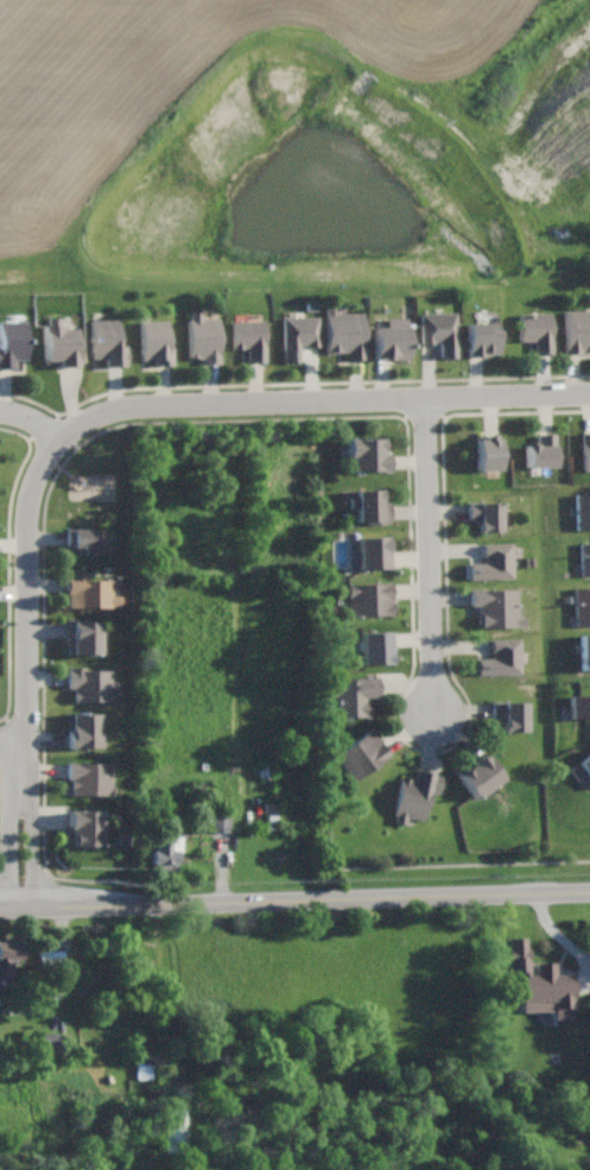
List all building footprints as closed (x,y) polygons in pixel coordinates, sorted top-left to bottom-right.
[(336,304),(336,314),(361,312),(362,358),(348,358),(348,350),(325,352),(324,304),(336,304)] [(564,310),(589,309),(589,349),(579,349),(579,352),(565,353),(564,310)] [(217,318),(218,362),(201,363),(201,356),(186,358),(186,320),(189,320),(188,311),(199,311),(199,318),(217,318)] [(453,312),(455,356),(439,356),(439,342),(419,342),(419,314),(453,312)] [(551,312),(551,354),(534,354),(534,340),(520,341),(519,314),(551,312)] [(42,324),(49,324),(49,317),(59,317),(59,328),(76,328),(76,347),(80,347),(80,362),(75,362),(75,365),(58,366),(58,361),(45,361),(45,359),(43,359),(42,324)] [(281,317),(316,317),(316,346),(305,346),(305,344),(298,344),(298,360),(283,360),(281,317)] [(407,325),(407,358),(373,358),(373,327),(387,325),(387,317),(407,317),(407,325)] [(91,318),(118,318),(118,344),(125,344),(125,348),(126,348),(126,363),(123,363),(123,365),(104,365),(104,356),(91,356),(91,318)] [(12,368),(0,367),(0,320),(26,320),(26,359),(13,359),(12,368)] [(140,321),(166,320),(166,347),(172,347),(173,363),(154,365),(154,358),(140,358),(140,321)] [(264,360),(246,361),(246,347),(231,347),(230,322),(262,321),(264,360)] [(496,352),(484,352),(484,354),(467,355),(467,323),(496,322),(496,352)] [(582,433),(583,471),(589,471),(589,432),(582,433)] [(556,466),(526,466),(526,444),(534,443),(534,441),(538,441),(538,434),(554,434),(556,466)] [(500,469),(477,470),(477,436),(500,436),(500,469)] [(351,470),(351,455),(347,455),(347,438),(381,437),(381,454),(388,453),(388,469),(351,470)] [(355,488),(380,488),(380,498),(383,498),(383,502),(388,502),(388,519),(386,519),(386,521),(367,521),(367,520),(356,520),(356,508),(350,508),(350,497),(355,497),(355,488)] [(576,493),(589,494),(589,527),(576,527),(576,493)] [(499,501),(499,530),(477,531),(477,518),(468,519),(468,502),(499,501)] [(82,527),(82,530),(106,530),(106,551),(94,551),(94,552),(82,552),(82,545),(68,545),(68,527),(82,527)] [(392,568),(359,569),(357,537),(391,537),(392,568)] [(513,577),(468,577),(468,562),(483,562),(483,544),(513,543),(513,577)] [(581,543),(589,543),(589,574),(582,574),(581,543)] [(87,578),(112,578),(112,595),(119,595),(120,607),(68,607),(68,575),(70,575),(70,570),(87,570),(87,578)] [(392,613),(350,614),(348,583),(391,582),(392,613)] [(478,626),(478,605),(469,605),(469,588),(516,588),(516,616),(524,616),(524,626),(478,626)] [(573,588),(589,588),(589,624),(576,625),(573,588)] [(88,620),(99,620),(99,653),(66,653),(66,620),(68,620),(68,618),(88,618),(88,620)] [(394,649),(389,649),(389,662),(360,662),(360,632),(394,631),(394,649)] [(579,635),(589,635),(589,668),(579,668),(579,635)] [(520,675),(476,676),(476,659),(493,658),(493,639),(519,638),(520,675)] [(82,670),(108,670),(108,687),(115,687),(115,697),(109,697),(109,700),(71,700),(71,687),(66,687),(66,666),(82,666),(82,670)] [(328,678),(355,678),(355,677),(376,676),(376,695),(366,695),(366,700),(368,700),(368,716),(335,716),(332,714),(332,709),(335,707),(335,696),(328,696),(328,678)] [(567,695),(589,695),(589,717),(567,717),(567,695)] [(508,701),(508,702),(526,702),(526,731),(501,731),(501,719),(493,719),(493,701),(508,701)] [(97,747),(65,747),(65,731),(69,731),(69,713),(97,713),(97,747)] [(353,780),(334,754),(373,727),(381,740),(380,741),(389,754),(353,780)] [(577,761),(589,751),(589,777),(577,761)] [(502,778),(474,798),(456,772),(483,752),(502,778)] [(108,764),(109,795),(69,795),(69,778),(65,778),(65,764),(108,764)] [(423,820),(406,816),(405,823),(394,821),(395,815),(393,815),(401,776),(413,778),(415,769),(433,772),(433,774),(440,776),(437,792),(429,791),(423,820)] [(100,845),(66,845),(65,827),(69,827),(69,812),(99,811),(100,845)] [(199,813),(200,832),(230,831),(229,812),(199,813)] [(176,872),(152,871),(152,865),(151,865),(151,850),(154,850),(154,841),(166,841),(166,836),(180,836),(180,852),(177,852),(176,872)] [(520,1011),(553,1011),(553,1018),(571,1018),(571,974),(554,974),(554,963),(535,963),(536,974),(528,974),(528,938),(507,938),(507,972),(520,972),(520,1011)] [(22,960),(21,941),(0,942),(0,980),(13,980),(12,960),(22,960)] [(63,966),(63,951),(38,952),(39,967),(63,966)] [(185,1108),(164,1108),(165,1152),(186,1152),(185,1108)]
